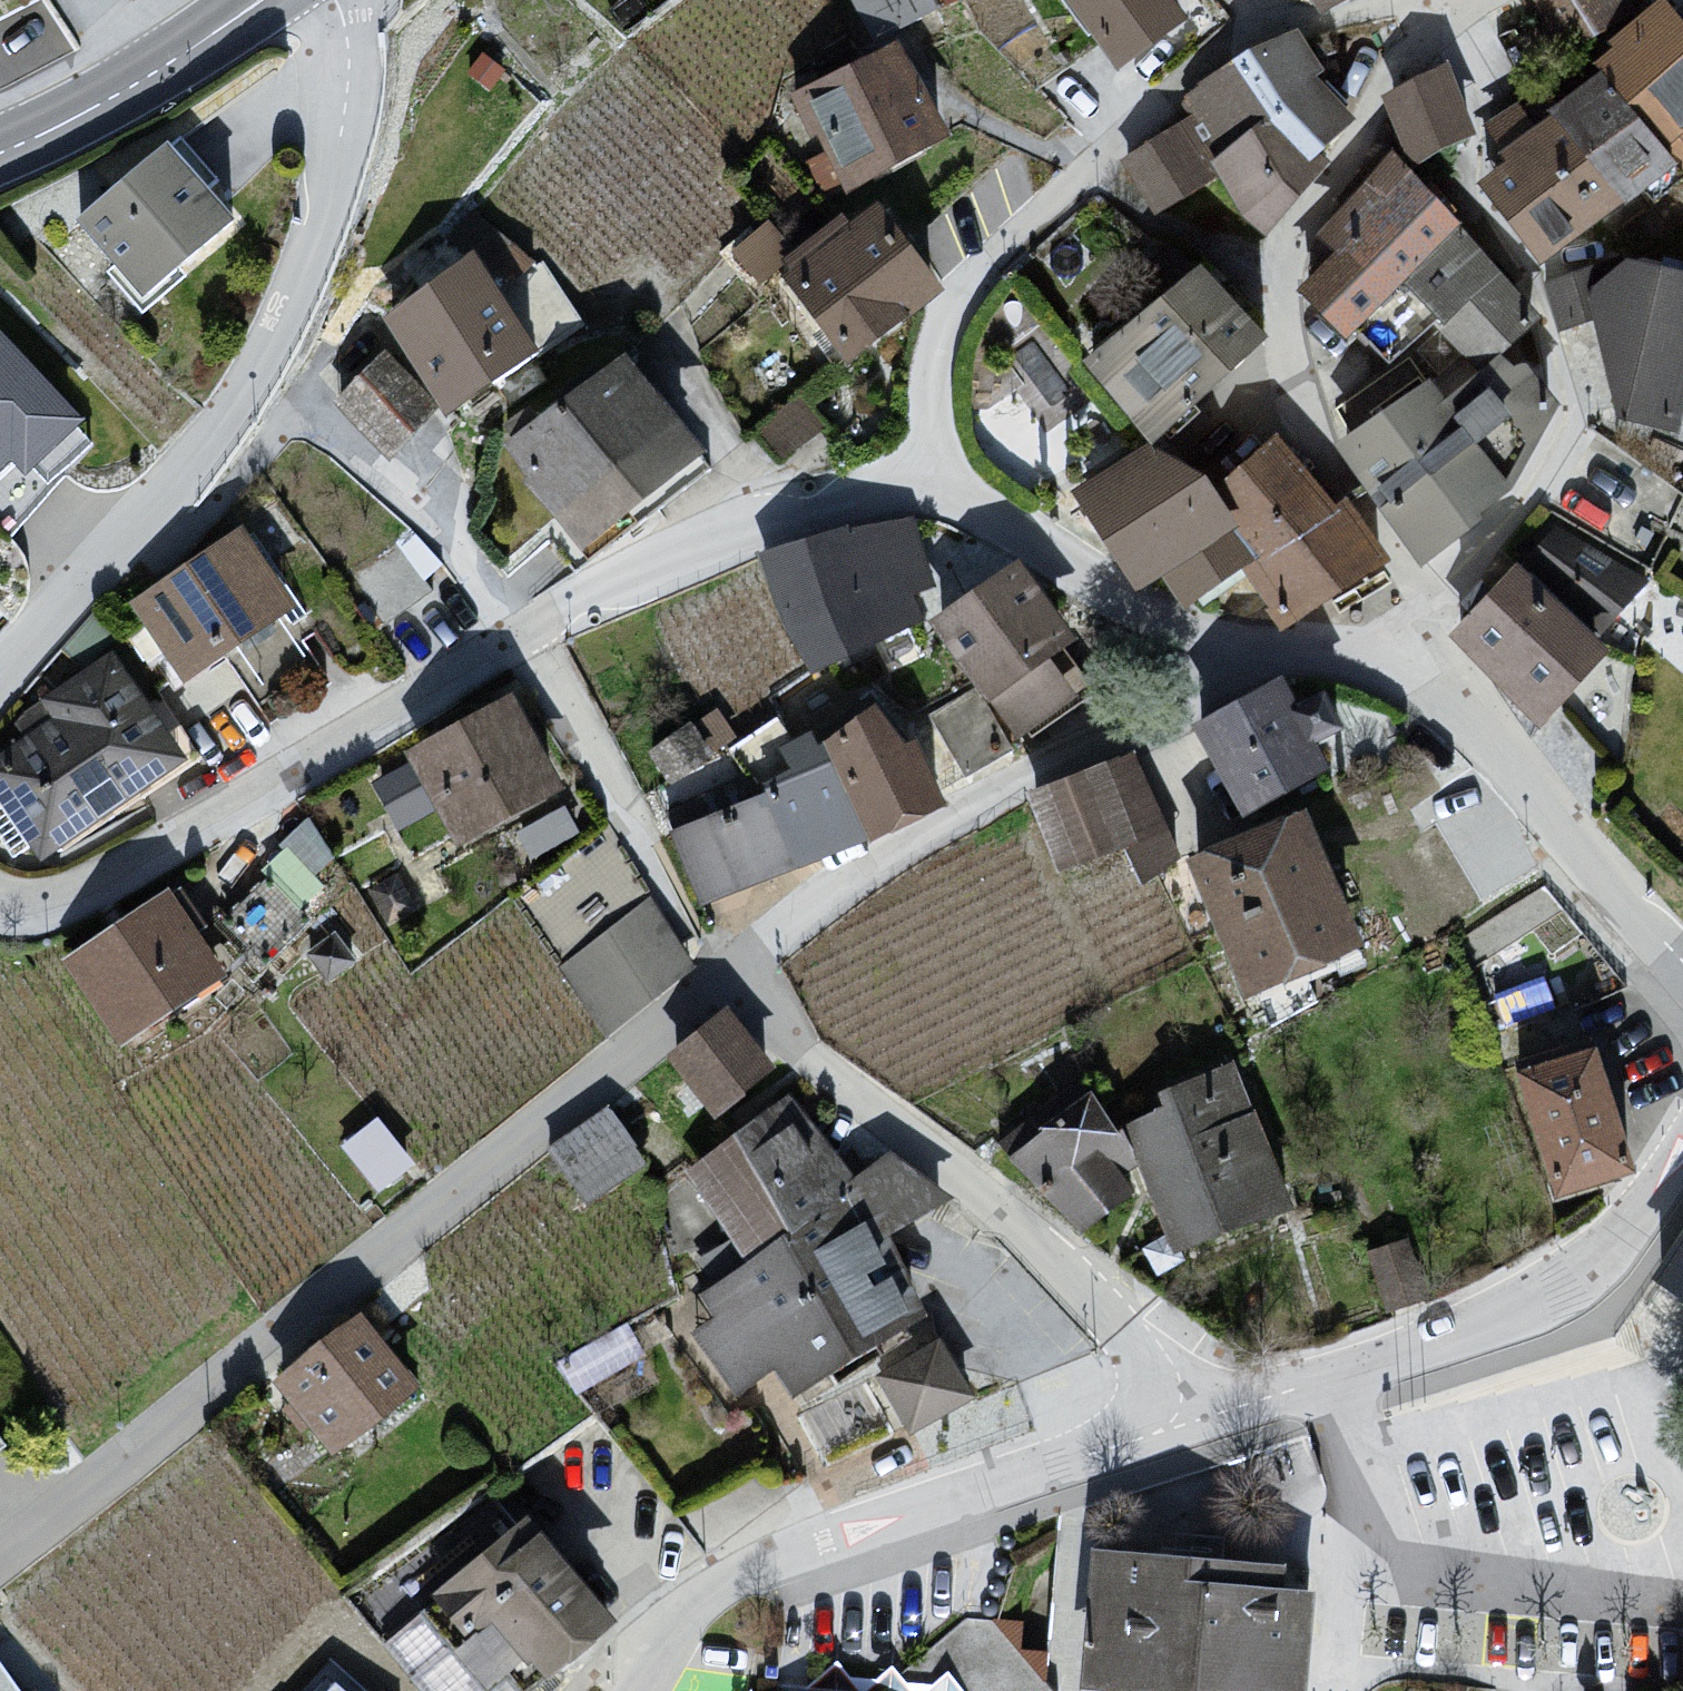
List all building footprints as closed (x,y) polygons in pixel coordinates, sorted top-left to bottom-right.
[(939,5),(937,0),(863,0),(876,31),(939,5)] [(1113,77),(1179,20),(1161,0),(1046,0),(1113,77)] [(1315,16),(1333,0),(1301,0),(1315,16)] [(1682,152),(1682,0),(1639,0),(1590,40),(1610,64),(1682,152)] [(910,23),(790,69),(825,162),(945,117),(910,23)] [(1300,43),(1259,64),(1287,117),(1330,162),(1363,128),(1300,43)] [(1471,177),(1545,266),(1682,154),(1682,152),(1610,64),(1471,177)] [(1453,82),(1399,99),(1418,159),(1472,142),(1453,82)] [(1287,117),(1215,183),(1263,230),(1330,162),(1287,117)] [(1125,153),(1149,194),(1206,160),(1182,120),(1125,153)] [(174,145),(76,229),(146,310),(244,226),(174,145)] [(868,163),(752,256),(822,344),(938,251),(868,163)] [(1401,169),(1313,274),(1372,323),(1460,217),(1401,169)] [(480,238),(397,299),(465,393),(549,332),(480,238)] [(1682,416),(1682,250),(1612,238),(1585,400),(1682,416)] [(1539,322),(1461,241),(1407,292),(1484,374),(1539,322)] [(1185,278),(1091,363),(1155,433),(1249,348),(1185,278)] [(385,450),(449,400),(398,336),(335,387),(385,450)] [(13,461),(24,473),(75,426),(0,346),(0,473),(13,461)] [(605,347),(489,458),(582,555),(698,444),(605,347)] [(1448,360),(1336,439),(1419,557),(1531,479),(1448,360)] [(1017,380),(968,413),(1021,493),(1070,460),(1017,380)] [(1209,416),(1096,498),(1175,607),(1237,562),(1299,648),(1389,583),(1285,439),(1245,467),(1209,416)] [(290,531),(180,608),(267,732),(377,655),(290,531)] [(864,532),(766,586),(807,660),(905,606),(864,532)] [(1549,543),(1458,636),(1550,725),(1641,631),(1549,543)] [(1008,572),(924,633),(992,726),(1076,666),(1008,572)] [(0,756),(0,830),(21,863),(193,756),(139,669),(0,756)] [(1302,669),(1224,708),(1263,784),(1340,744),(1302,669)] [(896,691),(668,810),(717,904),(946,785),(896,691)] [(496,705),(364,786),(449,924),(581,843),(496,705)] [(1047,809),(1083,893),(1167,858),(1132,774),(1047,809)] [(1318,784),(1181,845),(1253,1008),(1391,948),(1318,784)] [(193,889),(69,976),(125,1056),(250,970),(193,889)] [(1602,1019),(1511,1061),(1572,1191),(1662,1149),(1602,1019)] [(1241,1060),(1115,1117),(1174,1249),(1301,1193),(1241,1060)] [(616,1098),(553,1139),(586,1189),(649,1148),(616,1098)] [(780,1100),(692,1173),(759,1253),(667,1329),(760,1442),(941,1293),(780,1100)] [(1663,1279),(1682,1292),(1682,1249),(1663,1279)] [(302,1365),(366,1445),(445,1382),(381,1302),(302,1365)] [(938,1344),(876,1382),(911,1439),(972,1401),(938,1344)] [(541,1481),(444,1563),(541,1677),(638,1595),(541,1481)] [(1077,1546),(1066,1688),(1106,1690),(1279,1690),(1289,1562),(1077,1546)] [(991,1619),(967,1617),(892,1684),(838,1681),(837,1690),(1053,1690),(991,1619)] [(5,1621),(0,1625),(0,1690),(66,1690),(5,1621)] [(323,1690),(360,1690),(340,1673),(323,1690)]
